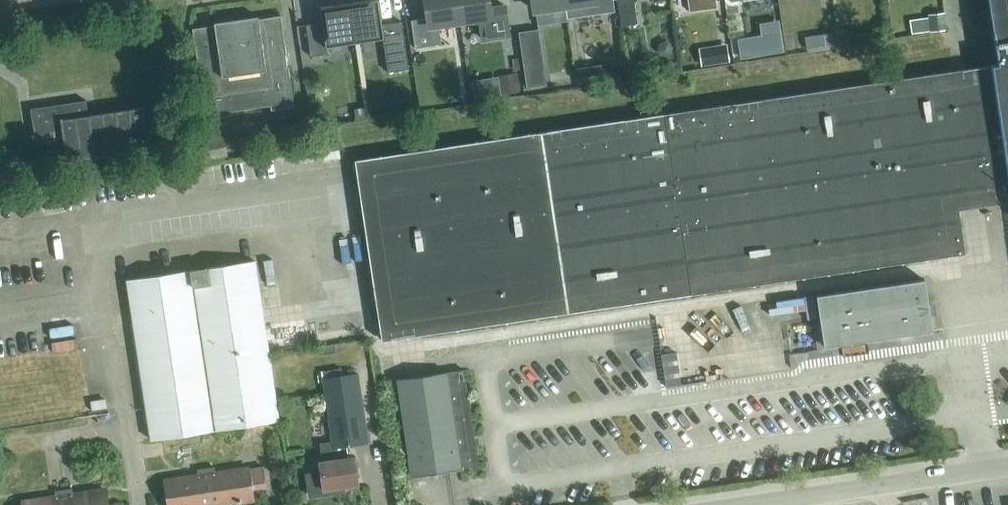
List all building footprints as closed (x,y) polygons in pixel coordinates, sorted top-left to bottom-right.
[(349,2),(355,44),(383,40),(388,72),(409,68),(402,21),(382,24),(379,0),(365,0),(349,2)] [(355,159),(382,340),(567,312),(965,253),(959,209),(1007,202),(1007,0),(989,0),(998,62),(991,63),(991,64),(774,97),(739,102),(540,132),(530,133),(507,137),(355,159)] [(457,0),(427,0),(431,26),(460,21),(457,0)] [(487,0),(457,0),(460,21),(480,18),(483,38),(510,34),(505,5),(488,7),(487,0)] [(564,0),(534,0),(536,10),(565,6),(564,0)] [(565,6),(567,18),(614,11),(613,0),(564,0),(565,6)] [(634,0),(618,0),(622,25),(637,23),(634,0)] [(690,11),(718,7),(717,0),(688,0),(690,11)] [(355,44),(349,2),(320,7),(322,24),(306,26),(311,58),(328,55),(327,48),(355,44)] [(944,11),(930,13),(932,28),(945,26),(944,11)] [(193,28),(207,122),(230,119),(229,113),(272,106),(272,112),(295,109),(281,15),(257,18),(257,16),(217,22),(217,24),(193,28)] [(519,31),(527,87),(546,84),(538,29),(519,31)] [(781,30),(738,37),(741,57),(785,50),(781,30)] [(832,31),(818,34),(820,46),(833,44),(832,31)] [(659,44),(659,50),(662,54),(667,54),(671,51),(672,46),(668,42),(663,41),(659,44)] [(717,53),(718,62),(730,60),(728,52),(717,53)] [(581,83),(625,77),(623,61),(579,68),(581,83)] [(516,73),(500,75),(503,93),(519,91),(516,73)] [(67,162),(149,150),(142,105),(88,113),(86,99),(31,108),(39,165),(67,160),(67,162)] [(365,105),(354,107),(356,120),(366,118),(365,105)] [(225,136),(202,140),(204,150),(227,147),(225,136)] [(150,438),(279,420),(255,260),(127,279),(150,438)] [(932,330),(925,279),(817,295),(824,346),(932,330)] [(358,373),(343,375),(342,366),(321,370),(323,378),(332,440),(320,442),(322,461),(320,462),(322,472),(309,474),(308,474),(311,494),(343,490),(343,488),(342,488),(342,485),(358,483),(354,456),(348,457),(346,445),(369,441),(358,373)] [(412,475),(479,465),(464,369),(397,379),(412,475)] [(266,486),(263,466),(215,473),(214,466),(206,467),(211,504),(253,498),(251,488),(266,486)] [(206,467),(198,468),(199,476),(165,480),(169,504),(205,504),(211,504),(206,467)] [(63,488),(66,504),(108,504),(106,489),(72,494),(71,487),(63,488)] [(63,488),(55,490),(56,497),(23,502),(23,504),(66,504),(63,488)]
